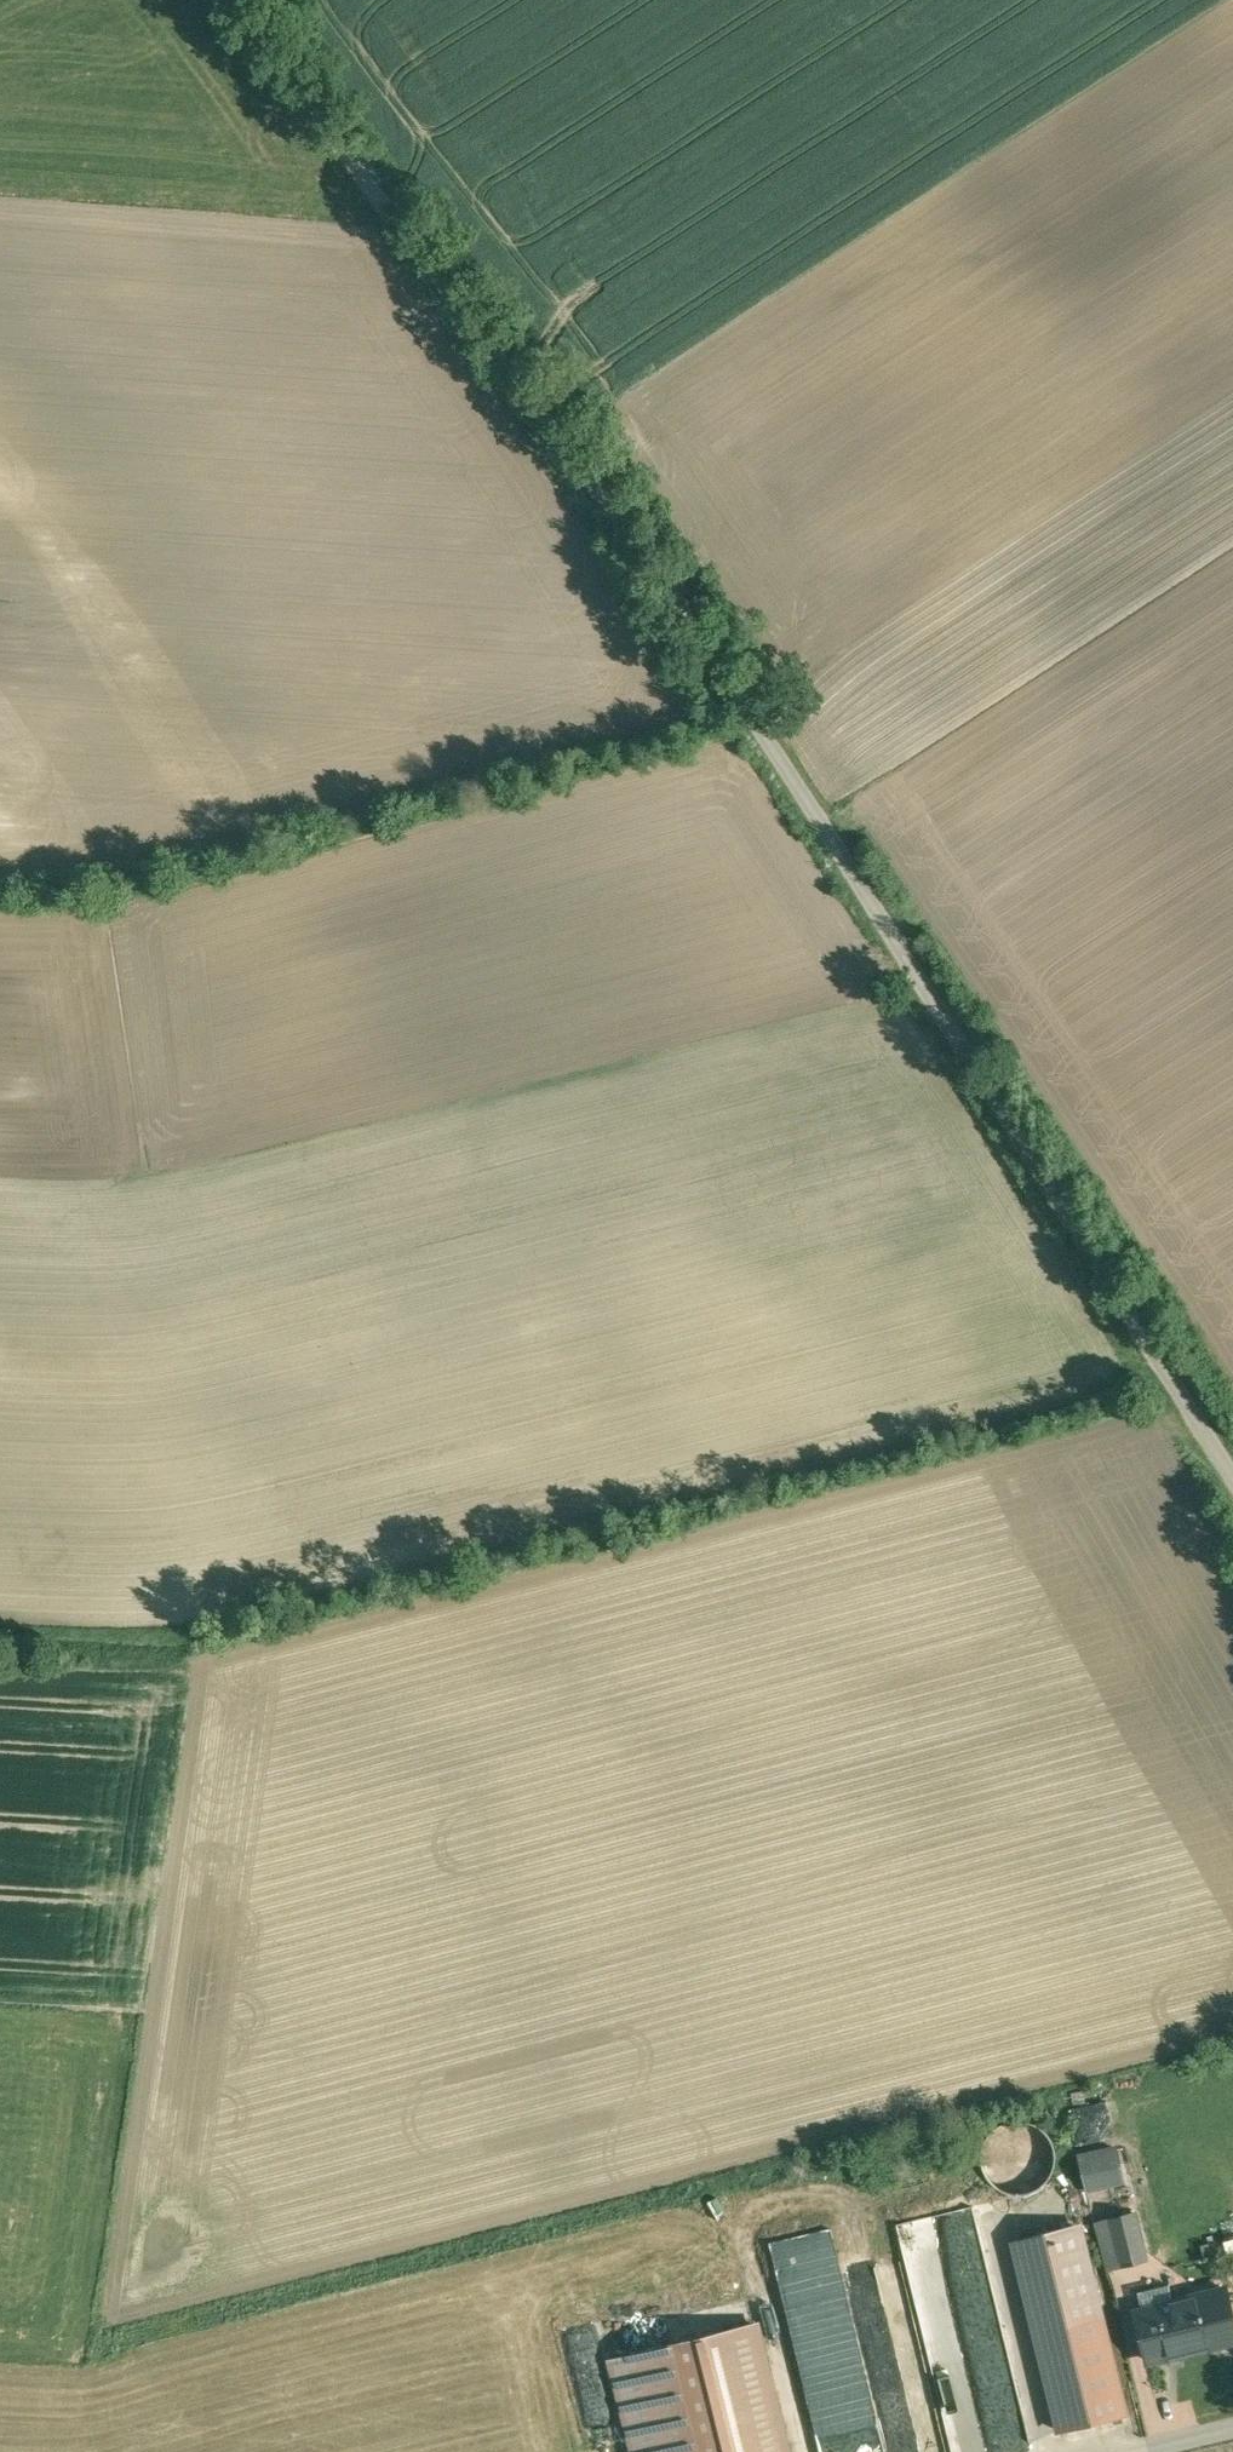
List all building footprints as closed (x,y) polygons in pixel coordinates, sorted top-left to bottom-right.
[(1011,2193),(1023,2194),(1034,2190),(1044,2183),(1051,2174),(1055,2162),(1054,2149),(1049,2138),(1041,2129),(1030,2123),(1018,2121),(1006,2123),(995,2129),(987,2138),(983,2148),(982,2160),(985,2171),(991,2181),(1000,2189),(1011,2193)] [(1115,2145),(1077,2154),(1085,2192),(1123,2183),(1115,2145)] [(1135,2211),(1093,2220),(1104,2269),(1146,2260),(1135,2211)] [(1045,2337),(1066,2430),(1121,2417),(1098,2321),(1103,2319),(1080,2222),(1008,2239),(1032,2340),(1045,2337)] [(836,2226),(774,2238),(816,2451),(880,2451),(836,2226)] [(1130,2310),(1144,2366),(1232,2344),(1232,2319),(1225,2287),(1130,2310)] [(606,2359),(629,2451),(789,2451),(758,2322),(606,2359)]
